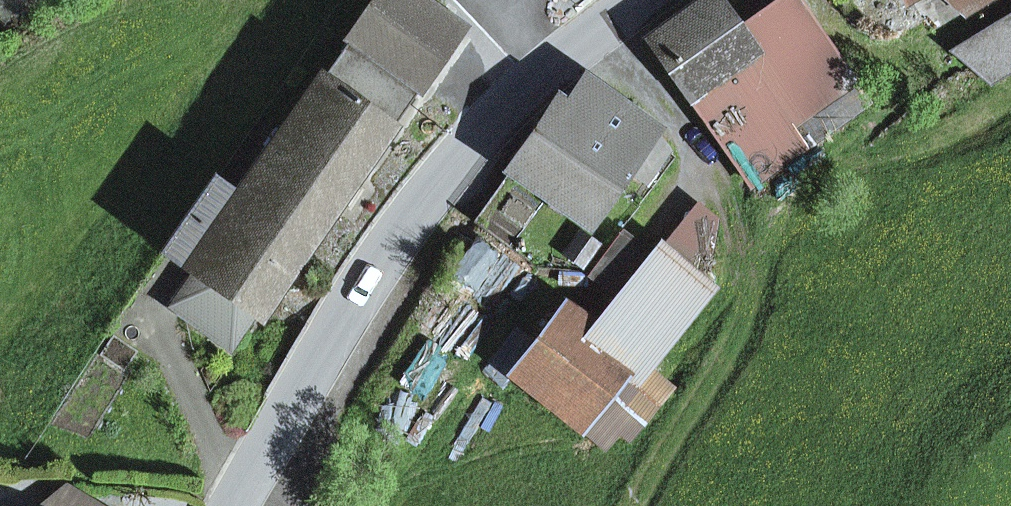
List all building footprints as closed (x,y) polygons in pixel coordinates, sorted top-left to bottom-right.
[(354,36),(421,83),(458,30),(415,0),(380,0),(354,36)] [(867,105),(793,0),(784,0),(744,28),(723,0),(706,0),(653,40),(754,184),(867,105)] [(968,12),(986,0),(960,0),(968,12)] [(993,30),(1010,59),(1010,19),(993,30)] [(1010,71),(1010,59),(993,30),(958,51),(994,82),(1010,71)] [(233,348),(257,313),(259,315),(421,83),(354,36),(239,201),(214,183),(167,250),(193,267),(168,302),(233,348)] [(595,223),(638,163),(653,173),(669,152),(658,135),(586,83),(569,107),(560,101),(514,167),(524,174),(595,223)] [(474,224),(484,231),(519,182),(524,174),(514,167),(474,224)] [(519,182),(484,231),(540,270),(574,220),(519,182)] [(716,222),(694,205),(657,252),(705,289),(716,222)] [(647,370),(708,291),(705,289),(657,252),(596,331),(568,310),(516,378),(608,449),(621,432),(631,440),(671,389),(647,370)] [(69,488),(43,505),(98,505),(69,488)]
